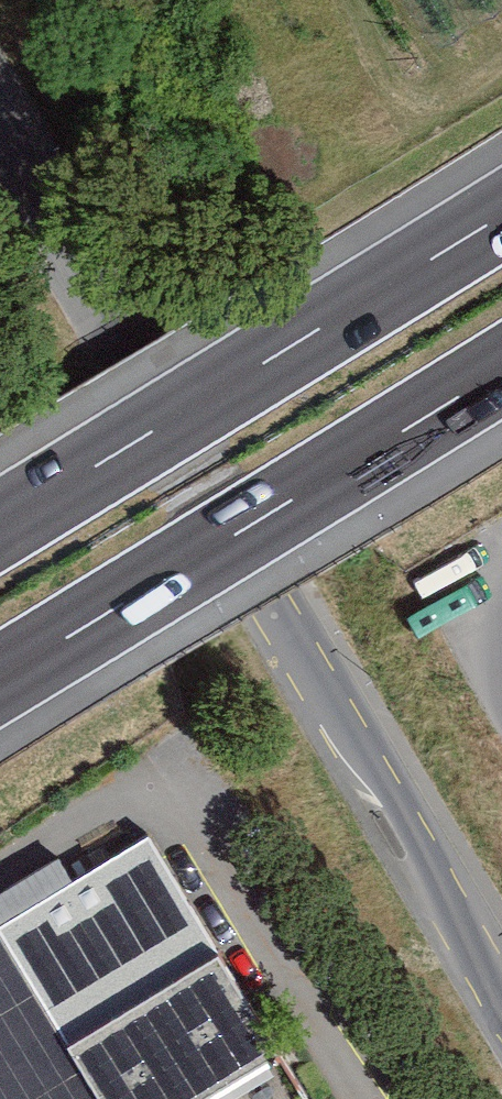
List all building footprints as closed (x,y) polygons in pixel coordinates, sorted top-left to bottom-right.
[(239,1010),(261,996),(173,851),(152,864),(135,837),(60,883),(48,863),(0,894),(0,1098),(294,1098),(239,1010)]
